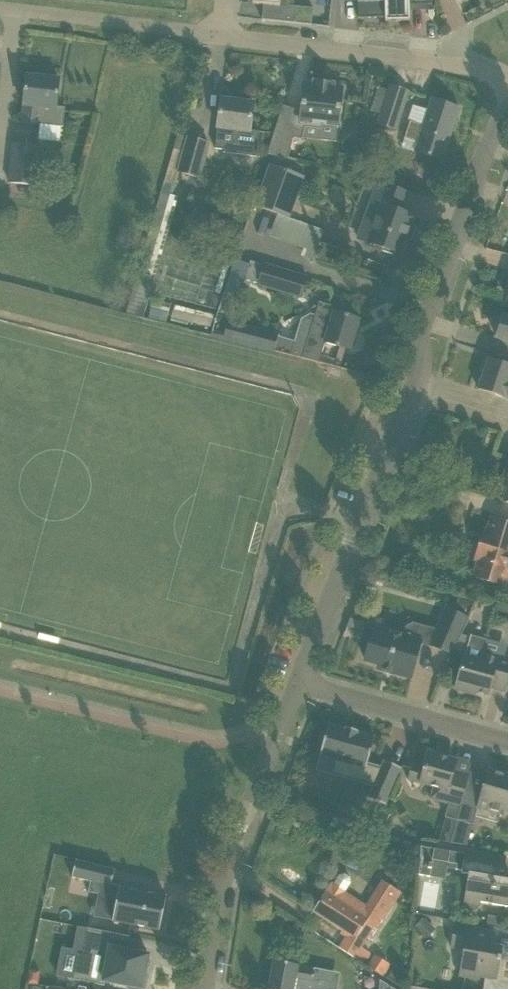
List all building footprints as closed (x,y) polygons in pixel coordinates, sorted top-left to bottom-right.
[(252,3),(263,5),(261,19),(311,25),(313,9),(293,6),(294,0),(253,0),(252,3)] [(386,18),(386,0),(358,0),(358,19),(386,18)] [(386,18),(386,22),(410,22),(409,8),(432,8),(431,0),(386,0),(386,18)] [(21,123),(63,127),(65,108),(56,107),(59,80),(26,76),(21,123)] [(267,154),(296,161),(296,160),(287,158),(292,136),(301,138),(304,127),(321,128),(321,124),(338,126),(342,88),(332,87),(333,85),(315,83),(314,91),(304,89),(301,113),(284,107),(284,106),(283,106),(267,154)] [(378,124),(395,130),(408,92),(390,86),(378,124)] [(217,127),(214,149),(224,150),(232,151),(232,154),(256,157),(260,132),(250,130),(251,124),(253,104),(221,99),(218,120),(217,127)] [(415,152),(443,161),(459,108),(432,99),(423,126),(410,121),(404,139),(418,143),(415,152)] [(178,172),(199,178),(209,144),(188,138),(178,172)] [(10,183),(34,186),(39,146),(14,143),(10,183)] [(254,206),(290,219),(305,178),(269,165),(254,206)] [(378,183),(358,239),(382,248),(383,251),(393,254),(395,253),(400,255),(406,239),(410,226),(414,217),(402,212),(409,194),(378,183)] [(259,285),(300,297),(306,277),(265,265),(259,285)] [(295,342),(291,355),(307,359),(319,362),(324,343),(331,345),(349,350),(350,347),(355,347),(358,338),(354,335),(359,319),(350,317),(351,312),(336,307),(319,302),(316,316),(310,314),(303,319),(295,342)] [(172,317),(211,327),(214,316),(174,306),(172,317)] [(494,332),(497,333),(496,338),(507,342),(507,319),(503,318),(501,322),(498,321),(494,332)] [(227,323),(224,338),(242,342),(273,350),(277,336),(278,335),(246,327),(227,323)] [(478,390),(505,399),(507,400),(507,366),(507,365),(489,359),(488,362),(484,361),(480,372),(484,373),(478,390)] [(503,586),(507,572),(507,573),(507,524),(492,519),(485,541),(481,540),(480,543),(477,542),(473,556),(476,557),(475,560),(479,561),(474,577),(503,586)] [(365,638),(362,652),(366,653),(365,660),(379,664),(378,669),(411,678),(421,642),(451,655),(454,649),(461,634),(468,617),(464,616),(453,611),(445,607),(436,629),(413,623),(405,626),(402,637),(373,629),(370,640),(365,638)] [(349,619),(346,627),(363,632),(365,624),(349,619)] [(454,649),(465,653),(464,656),(460,671),(455,690),(474,695),(475,693),(487,696),(489,688),(504,692),(507,677),(507,659),(484,652),(487,639),(470,635),(469,637),(461,634),(454,649)] [(367,764),(374,738),(357,733),(358,732),(345,728),(345,729),(328,725),(325,735),(322,734),(319,745),(322,746),(320,756),(336,761),(332,774),(372,786),(367,798),(385,805),(401,769),(383,761),(380,768),(367,764)] [(412,765),(408,780),(433,787),(430,799),(436,801),(449,804),(445,817),(456,820),(460,807),(465,790),(469,775),(454,771),(457,761),(442,757),(443,753),(432,750),(431,754),(427,753),(423,768),(412,765)] [(466,849),(467,846),(473,825),(477,808),(482,809),(481,809),(501,815),(502,811),(507,813),(507,775),(489,770),(484,787),(482,787),(480,794),(465,790),(460,807),(456,820),(451,838),(449,846),(466,849)] [(440,834),(437,844),(449,846),(451,838),(440,834)] [(418,874),(430,876),(433,860),(457,864),(456,869),(461,870),(461,873),(468,874),(463,904),(465,908),(468,911),(472,911),(477,910),(480,906),(480,902),(490,904),(507,907),(507,881),(498,879),(499,872),(503,873),(506,857),(486,853),(466,849),(449,846),(437,844),(422,841),(418,874)] [(75,860),(71,878),(90,882),(88,892),(117,898),(112,922),(159,931),(166,895),(120,887),(120,886),(111,885),(114,869),(75,860)] [(340,948),(364,963),(370,953),(361,947),(367,937),(370,939),(400,892),(382,881),(366,906),(345,892),(351,883),(350,877),(345,874),(339,875),(333,884),(331,883),(313,912),(348,935),(340,948)] [(488,915),(486,926),(493,927),(495,916),(488,915)] [(423,918),(414,927),(426,939),(435,929),(423,918)] [(454,925),(450,947),(463,949),(458,975),(480,979),(480,977),(497,980),(501,957),(495,956),(497,948),(490,947),(493,932),(473,929),(467,928),(454,925)] [(77,951),(77,952),(72,978),(72,979),(102,985),(104,985),(105,981),(127,986),(127,988),(129,988),(145,988),(148,974),(145,974),(149,955),(127,951),(130,936),(86,928),(86,929),(83,943),(81,952),(77,951)] [(367,967),(384,978),(391,968),(389,967),(390,965),(375,955),(367,967)] [(337,988),(325,986),(328,972),(298,966),(298,965),(274,961),(268,988),(337,988)] [(39,971),(30,969),(28,982),(37,984),(39,971)] [(379,980),(379,988),(394,988),(379,980)]
